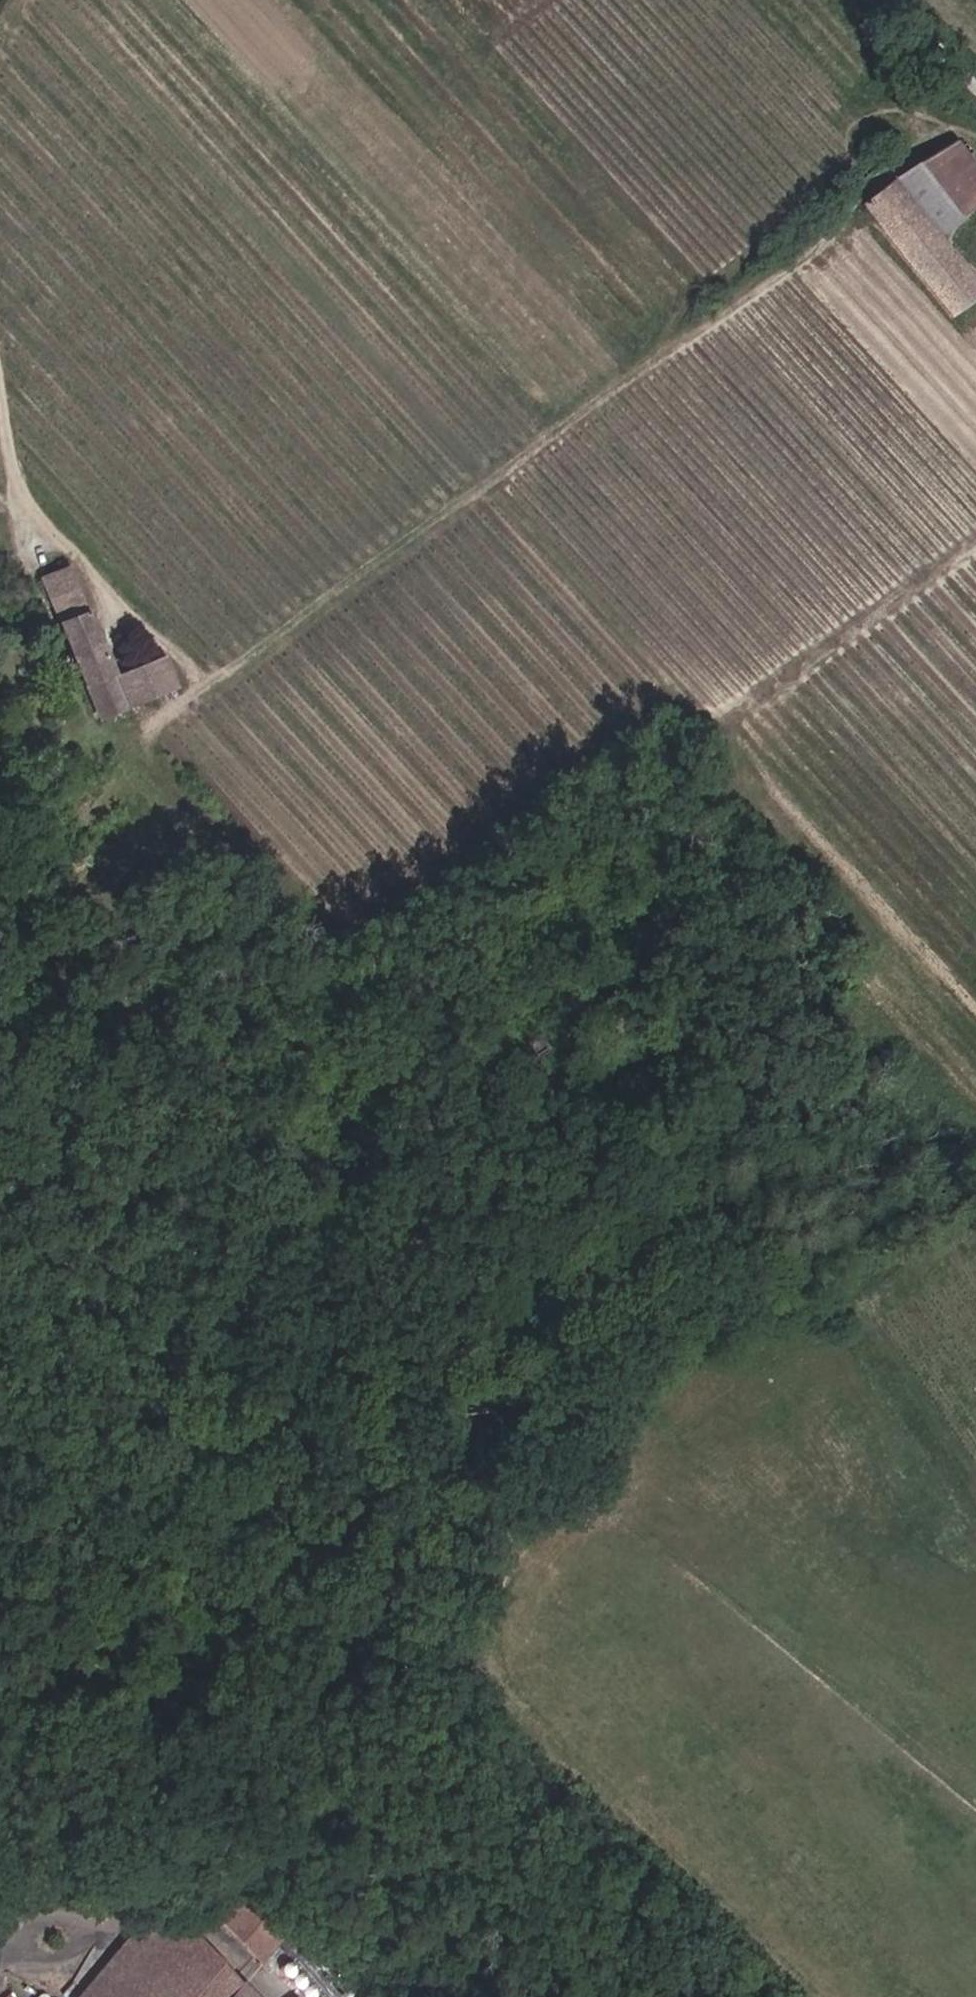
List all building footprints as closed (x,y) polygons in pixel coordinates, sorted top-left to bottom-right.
[(957,144),(862,208),(953,317),(975,301),(975,275),(948,239),(975,219),(975,212),(975,210),(975,169),(957,144)] [(104,720),(131,708),(117,677),(70,567),(44,578),(104,720)] [(117,677),(131,708),(155,698),(142,667),(117,677)] [(219,1926),(265,1966),(297,1929),(251,1888),(219,1926)] [(249,1985),(196,1936),(186,1930),(177,1929),(170,1931),(153,1940),(96,1996),(238,1996),(249,1985)] [(249,1985),(238,1996),(262,1996),(249,1985)]
